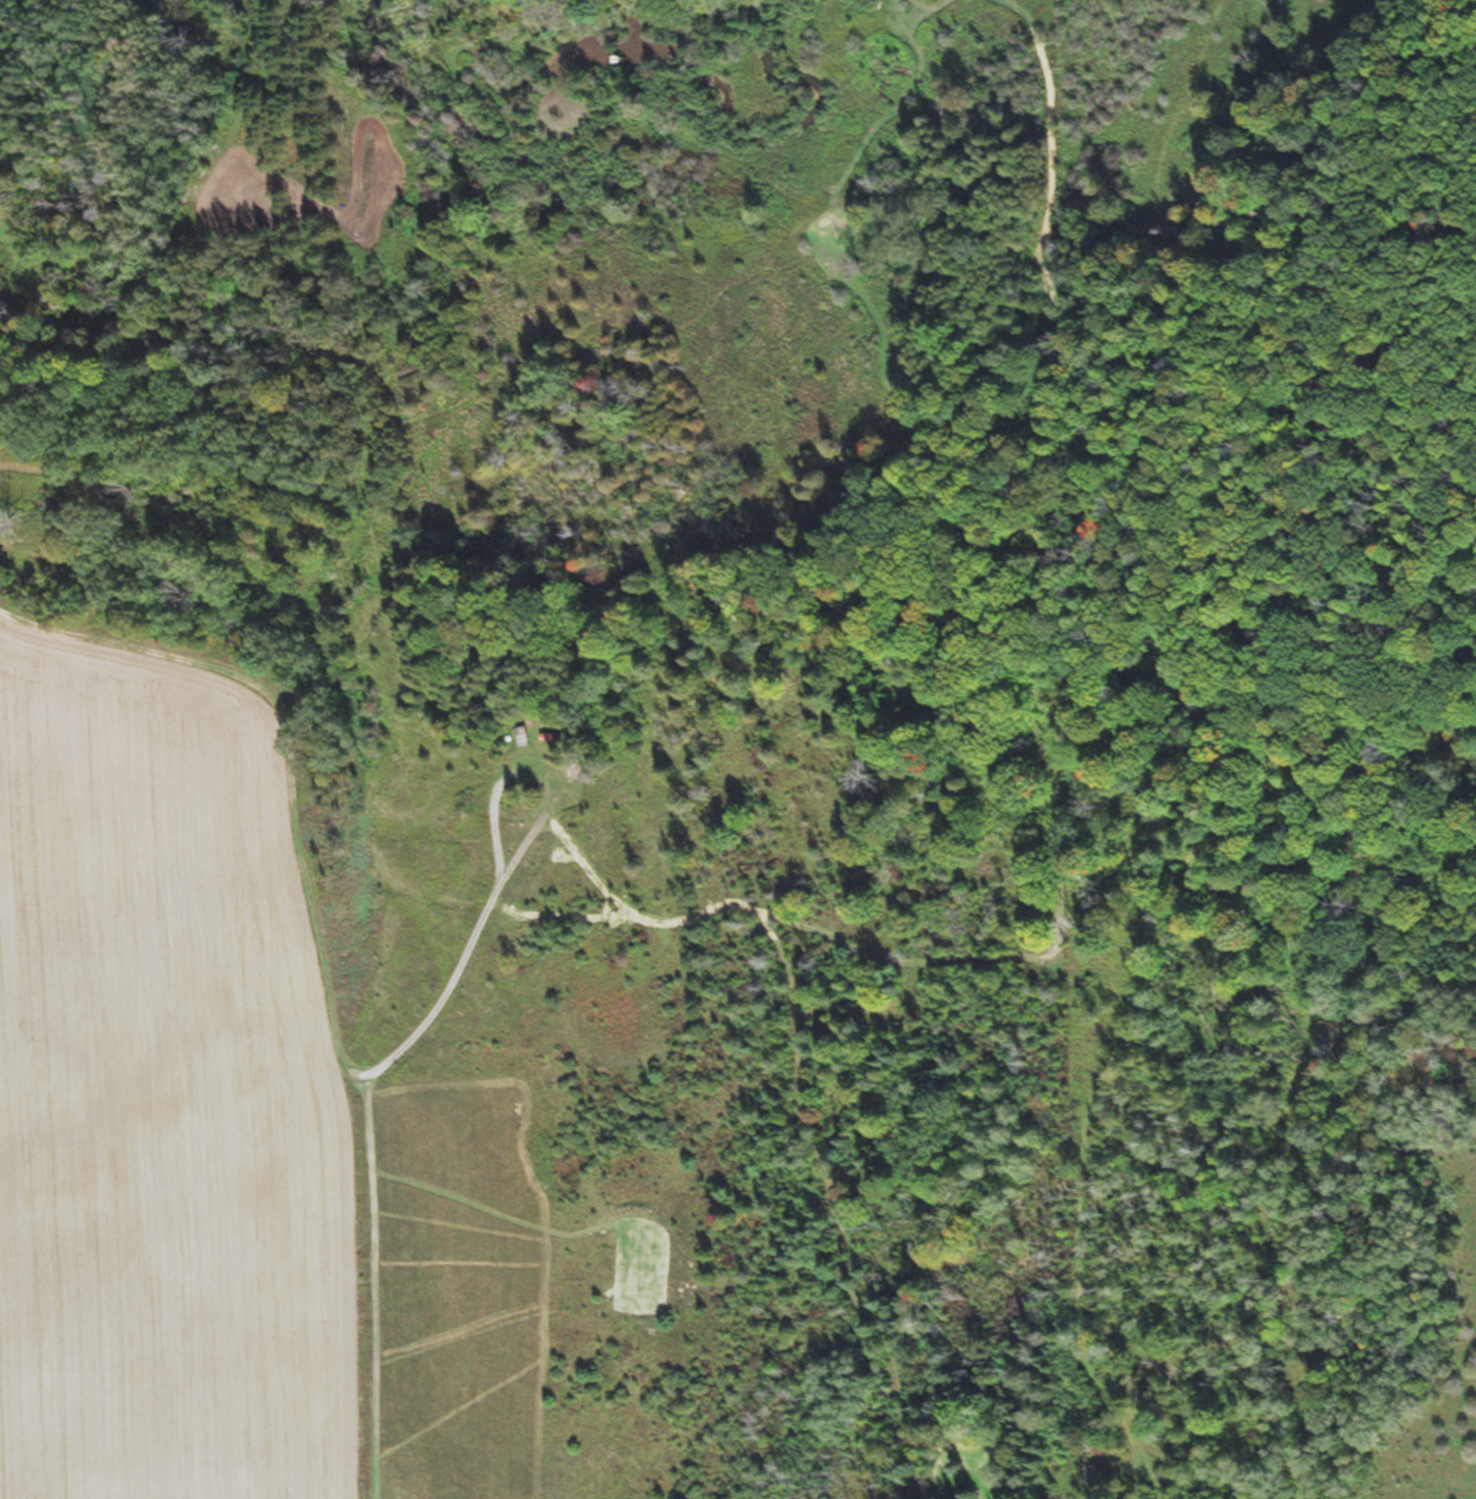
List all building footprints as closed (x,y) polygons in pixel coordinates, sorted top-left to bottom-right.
[(525,744),(524,726),(515,726),(515,744),(525,744)] [(580,796),(577,789),(555,800),(558,806),(580,796)]
